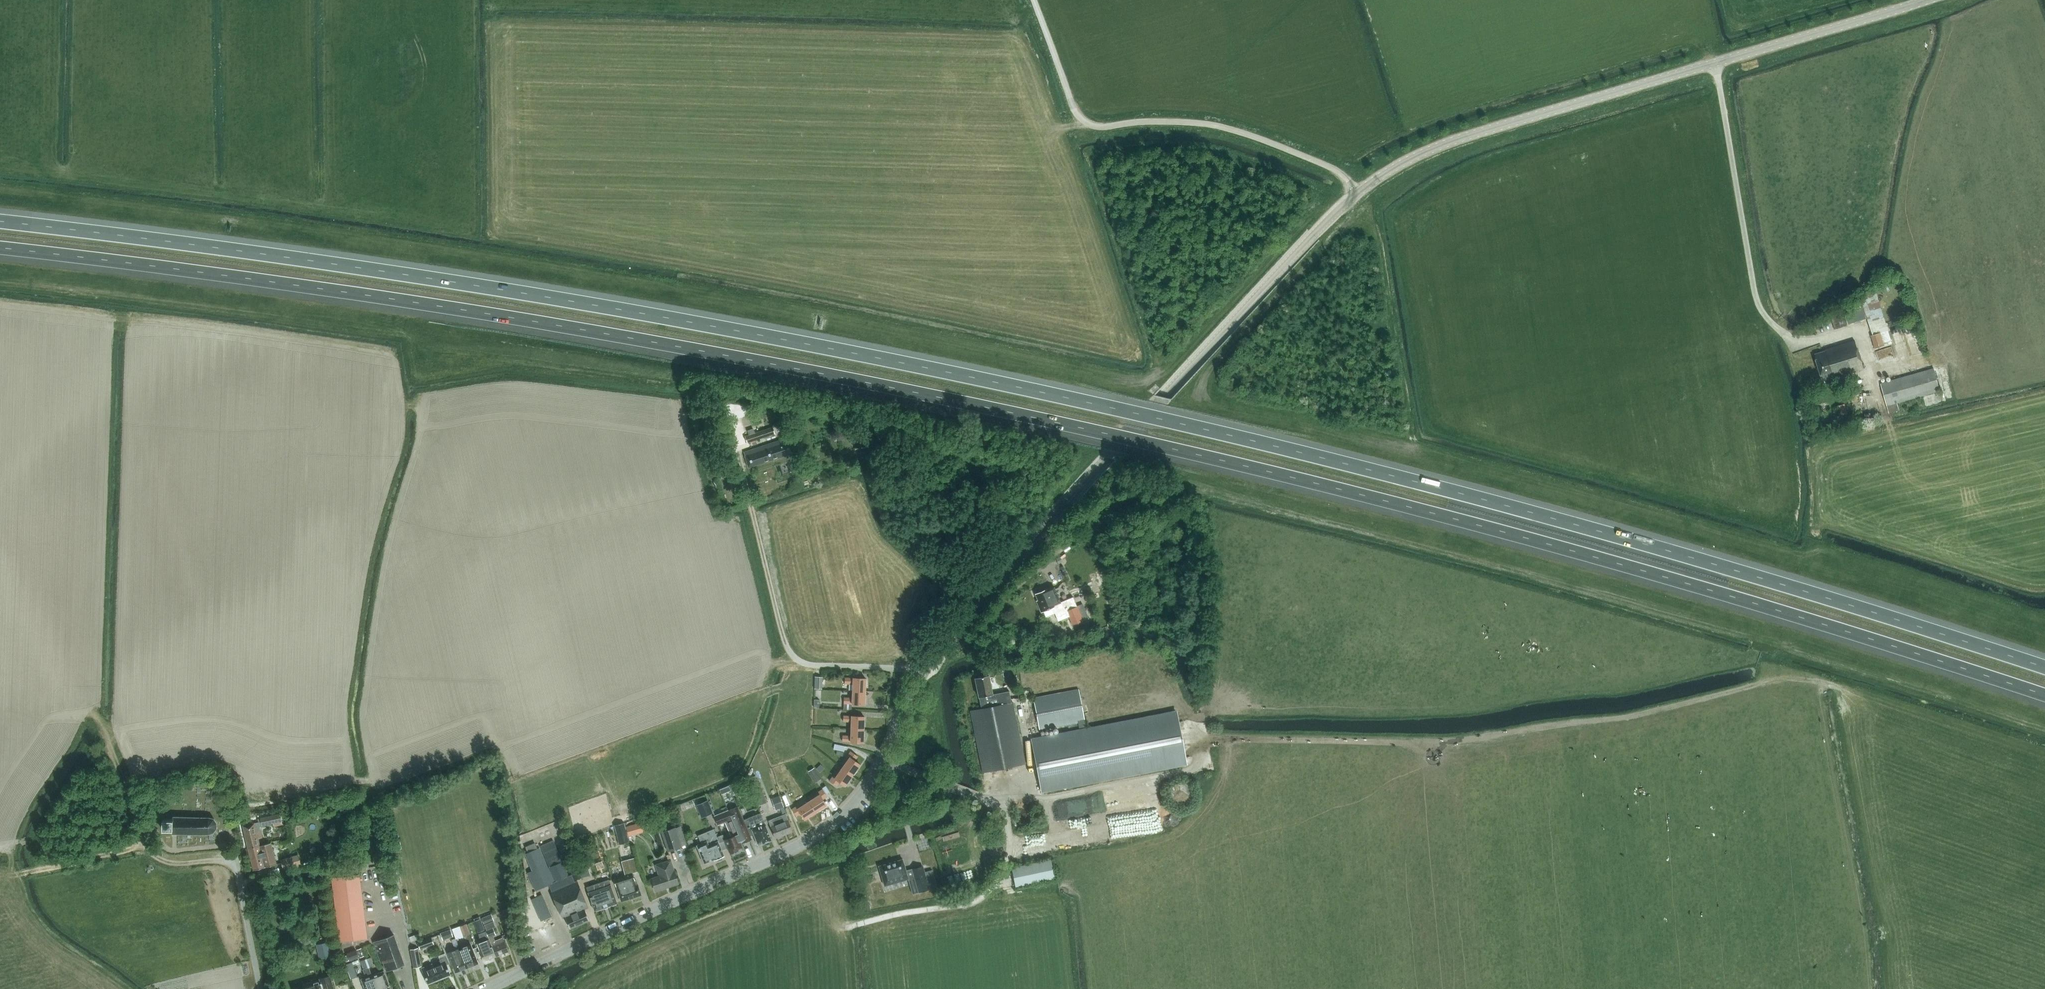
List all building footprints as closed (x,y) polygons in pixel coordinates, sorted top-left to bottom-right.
[(1856,307),(1844,311),(1848,325),(1867,319),(1872,335),(1871,335),(1875,348),(1885,346),(1892,343),(1879,300),(1874,287),(1860,295),(1860,297),(1854,299),(1856,307)] [(1847,325),(1842,308),(1829,312),(1835,329),(1847,325)] [(1815,355),(1823,380),(1832,377),(1833,378),(1864,368),(1855,341),(1826,350),(1826,351),(1815,355)] [(1889,413),(1899,410),(1897,403),(1940,390),(1934,368),(1881,383),(1887,406),(1889,413)] [(1848,413),(1845,404),(1839,406),(1842,415),(1848,413)] [(702,410),(704,422),(715,420),(713,412),(711,412),(710,408),(702,410)] [(747,443),(775,433),(773,427),(745,436),(747,443)] [(839,441),(845,439),(842,433),(836,435),(839,441)] [(749,467),(794,452),(789,437),(744,452),(745,456),(749,467)] [(1073,597),(1061,602),(1054,586),(1047,589),(1036,594),(1046,617),(1054,613),(1058,621),(1068,617),(1072,625),(1074,625),(1079,634),(1095,627),(1093,623),(1094,623),(1085,603),(1077,606),(1073,597)] [(1009,691),(993,694),(989,675),(975,677),(979,697),(981,708),(970,711),(983,772),(1025,764),(1013,702),(1011,702),(1011,699),(1009,691)] [(822,677),(814,677),(814,689),(822,689),(822,677)] [(853,684),(853,691),(865,691),(866,678),(853,678),(845,678),(845,683),(853,684)] [(1079,689),(1034,698),(1039,729),(1040,729),(1042,739),(1031,741),(1040,790),(1185,762),(1176,713),(1086,730),(1084,721),(1085,721),(1079,689)] [(865,704),(865,691),(853,691),(852,698),(844,698),(844,703),(852,703),(852,704),(865,704)] [(851,721),(851,729),(864,729),(864,716),(852,716),(843,716),(843,721),(851,721)] [(863,742),(864,729),(851,729),(851,736),(843,735),(842,741),(851,741),(851,742),(863,742)] [(850,757),(842,768),(852,775),(860,764),(855,760),(858,756),(851,751),(848,755),(850,757)] [(815,782),(821,779),(814,768),(808,771),(815,782)] [(845,785),(852,775),(842,768),(835,778),(833,777),(829,781),(837,786),(840,782),(845,785)] [(217,774),(213,781),(218,784),(222,777),(217,774)] [(750,778),(754,788),(760,786),(756,775),(750,778)] [(731,785),(730,785),(732,790),(741,787),(739,784),(738,782),(731,785)] [(755,790),(760,805),(767,802),(761,787),(755,790)] [(820,794),(809,801),(815,812),(826,805),(823,799),(827,796),(823,789),(818,792),(820,794)] [(704,817),(713,813),(708,800),(699,804),(704,817)] [(351,801),(341,803),(343,813),(353,811),(351,801)] [(804,819),(815,812),(809,801),(798,809),(796,806),(792,809),(796,816),(801,813),(804,819)] [(738,806),(728,810),(715,816),(718,825),(725,822),(731,836),(724,839),(728,847),(730,853),(731,853),(733,854),(737,853),(737,850),(739,850),(738,849),(743,847),(741,843),(742,842),(742,843),(749,840),(740,819),(742,818),(738,806)] [(752,839),(750,836),(754,835),(758,845),(771,840),(765,824),(760,812),(743,819),(742,818),(740,819),(749,840),(752,839)] [(261,822),(259,822),(243,826),(248,849),(260,846),(260,845),(258,839),(262,838),(260,826),(262,826),(273,823),(274,826),(282,824),(280,814),(260,818),(261,822)] [(775,838),(793,831),(786,814),(768,820),(775,838)] [(195,832),(209,833),(210,833),(211,833),(212,832),(213,832),(214,831),(215,831),(215,830),(216,829),(216,828),(217,826),(217,825),(217,823),(216,821),(215,821),(214,820),(214,819),(213,818),(212,818),(210,818),(173,817),(166,816),(166,819),(163,819),(163,829),(172,829),(172,832),(175,832),(177,832),(177,834),(179,834),(179,832),(193,832),(193,834),(193,835),(194,835),(195,832)] [(624,823),(617,825),(622,844),(629,842),(624,823)] [(635,824),(626,826),(629,836),(638,834),(635,824)] [(661,832),(667,852),(682,847),(687,845),(681,826),(676,828),(675,827),(661,832)] [(724,839),(722,835),(717,837),(714,829),(698,835),(701,843),(697,845),(704,863),(714,859),(714,860),(715,859),(718,860),(722,859),(723,856),(724,856),(722,850),(728,847),(724,839)] [(553,839),(539,845),(555,881),(569,876),(553,839)] [(260,846),(248,849),(254,870),(277,864),(271,843),(260,845),(260,846)] [(528,853),(525,854),(533,871),(528,873),(535,890),(539,888),(554,882),(540,848),(537,849),(535,843),(526,847),(528,853)] [(298,855),(280,859),(283,870),(301,865),(298,855)] [(625,875),(614,879),(621,901),(641,895),(637,881),(636,880),(634,880),(632,873),(638,871),(635,858),(627,860),(630,874),(625,875)] [(585,859),(574,862),(576,867),(580,878),(581,878),(587,876),(590,875),(585,859)] [(909,879),(907,875),(906,871),(903,859),(879,866),(882,878),(885,886),(909,879)] [(1027,888),(1026,884),(1055,877),(1051,859),(1011,868),(1015,886),(1016,886),(1017,890),(1027,888)] [(652,879),(655,891),(678,883),(674,871),(673,871),(672,868),(673,867),(671,860),(656,865),(658,872),(659,876),(652,879)] [(923,866),(911,869),(918,893),(930,889),(925,872),(923,866)] [(580,878),(576,867),(570,869),(574,880),(580,878)] [(332,877),(340,942),(368,938),(360,874),(332,877)] [(586,887),(595,911),(604,907),(604,908),(608,907),(608,906),(617,903),(612,888),(615,887),(613,881),(612,878),(602,881),(586,887)] [(577,881),(552,892),(563,918),(565,917),(570,929),(590,920),(585,909),(588,907),(577,881)] [(542,894),(532,899),(541,921),(551,917),(542,894)] [(871,910),(869,902),(862,903),(864,911),(871,910)] [(491,914),(482,918),(484,925),(494,921),(491,914)] [(475,927),(482,924),(480,918),(473,921),(475,927)] [(460,926),(462,930),(464,936),(470,934),(469,931),(466,924),(460,926)] [(493,928),(486,931),(496,956),(508,951),(504,941),(503,938),(495,941),(493,935),(496,934),(493,928)] [(450,929),(440,933),(443,940),(453,937),(450,929)] [(496,956),(486,931),(478,934),(481,940),(484,939),(487,945),(479,948),(480,951),(484,961),(496,956)] [(409,937),(411,942),(421,938),(419,933),(409,937)] [(381,962),(383,962),(386,970),(404,964),(394,935),(374,942),(381,962)] [(420,949),(434,944),(432,938),(418,942),(420,949)] [(316,945),(319,959),(331,956),(329,942),(316,945)] [(478,963),(471,945),(460,949),(460,948),(460,949),(467,968),(478,963)] [(414,967),(421,966),(418,948),(411,949),(414,967)] [(467,968),(460,949),(452,951),(448,953),(450,959),(451,959),(451,961),(456,972),(467,968)] [(347,953),(350,960),(359,957),(356,950),(347,953)] [(439,957),(440,961),(422,968),(428,983),(450,974),(446,964),(449,963),(446,955),(443,956),(442,956),(439,957)] [(369,967),(366,959),(361,961),(364,969),(363,969),(366,977),(361,979),(365,988),(376,988),(372,975),(369,967)] [(345,965),(350,979),(357,977),(353,964),(359,962),(359,960),(345,965)] [(372,975),(376,988),(391,988),(384,971),(372,975)] [(302,988),(329,988),(334,988),(330,975),(320,979),(321,983),(313,986),(311,981),(303,984),(305,988),(302,988)]
